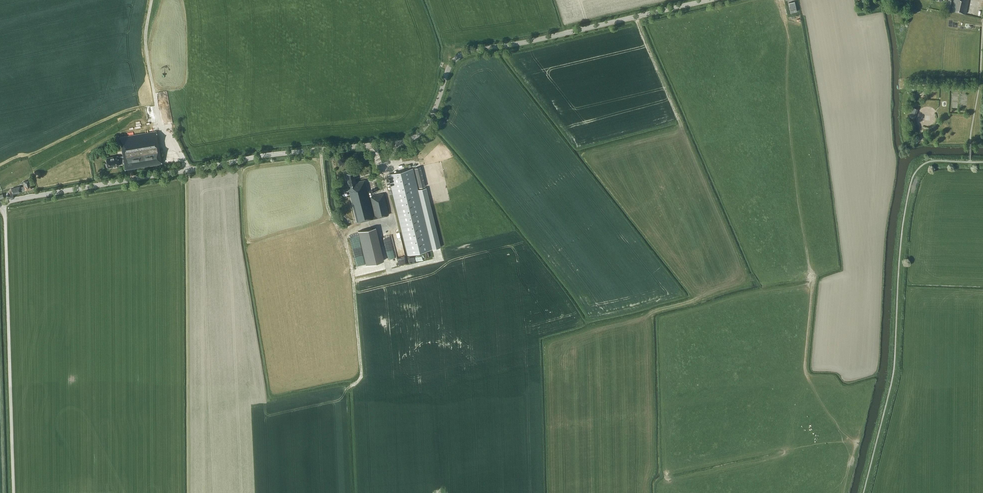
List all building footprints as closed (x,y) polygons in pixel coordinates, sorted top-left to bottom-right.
[(969,0),(949,0),(947,9),(966,13),(969,0)] [(791,12),(797,11),(795,1),(789,2),(791,12)] [(909,116),(914,118),(918,109),(913,107),(909,116)] [(111,167),(120,166),(119,163),(124,162),(125,169),(130,169),(162,163),(156,131),(120,137),(123,155),(117,156),(117,155),(113,156),(106,157),(108,168),(109,168),(111,167)] [(415,168),(419,187),(425,186),(421,166),(415,168)] [(388,174),(407,255),(432,249),(413,168),(388,174)] [(356,222),(389,214),(384,193),(369,197),(365,180),(356,182),(353,170),(345,172),(349,190),(350,195),(349,196),(356,222)] [(32,188),(31,183),(30,183),(29,180),(23,182),(24,185),(23,185),(24,186),(21,187),(21,186),(12,188),(14,194),(22,191),(22,190),(25,189),(25,190),(32,188)] [(380,254),(375,226),(358,230),(361,246),(364,245),(365,250),(371,249),(373,255),(380,254)] [(394,243),(402,242),(400,231),(392,233),(394,243)] [(357,265),(364,264),(362,253),(362,249),(356,249),(356,252),(354,252),(355,254),(357,265)]
